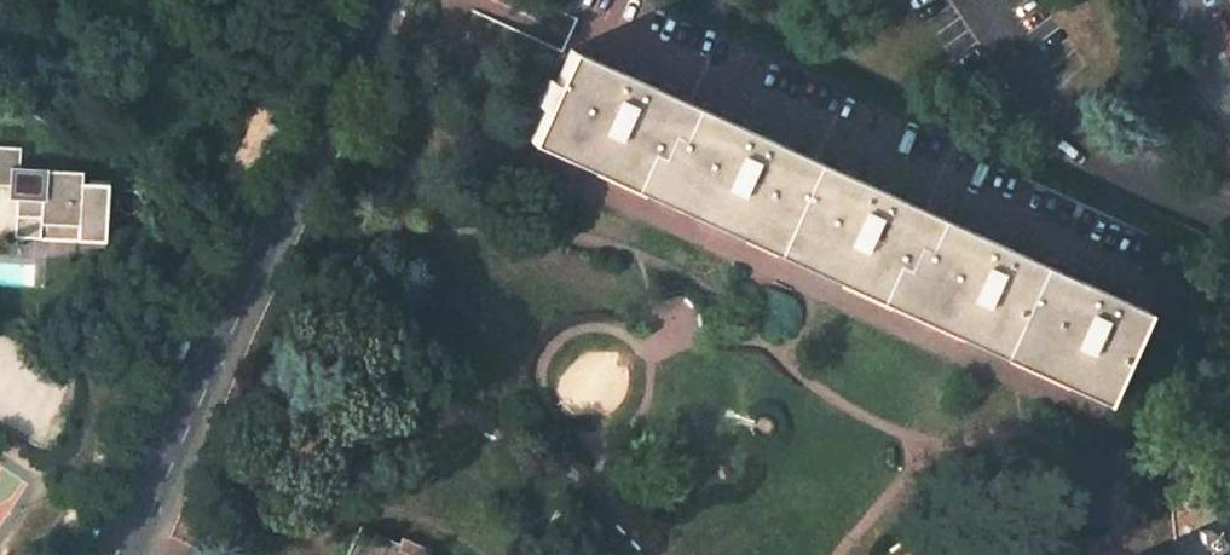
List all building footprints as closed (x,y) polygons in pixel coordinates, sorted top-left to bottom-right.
[(1146,314),(571,52),(529,143),(1104,405),(1146,314)] [(0,144),(0,185),(11,185),(11,200),(18,200),(16,238),(108,244),(110,184),(84,182),(85,171),(22,167),(23,146),(0,144)] [(1164,496),(1175,554),(1229,554),(1229,494),(1199,479),(1164,496)] [(354,530),(343,554),(410,554),(354,530)]
